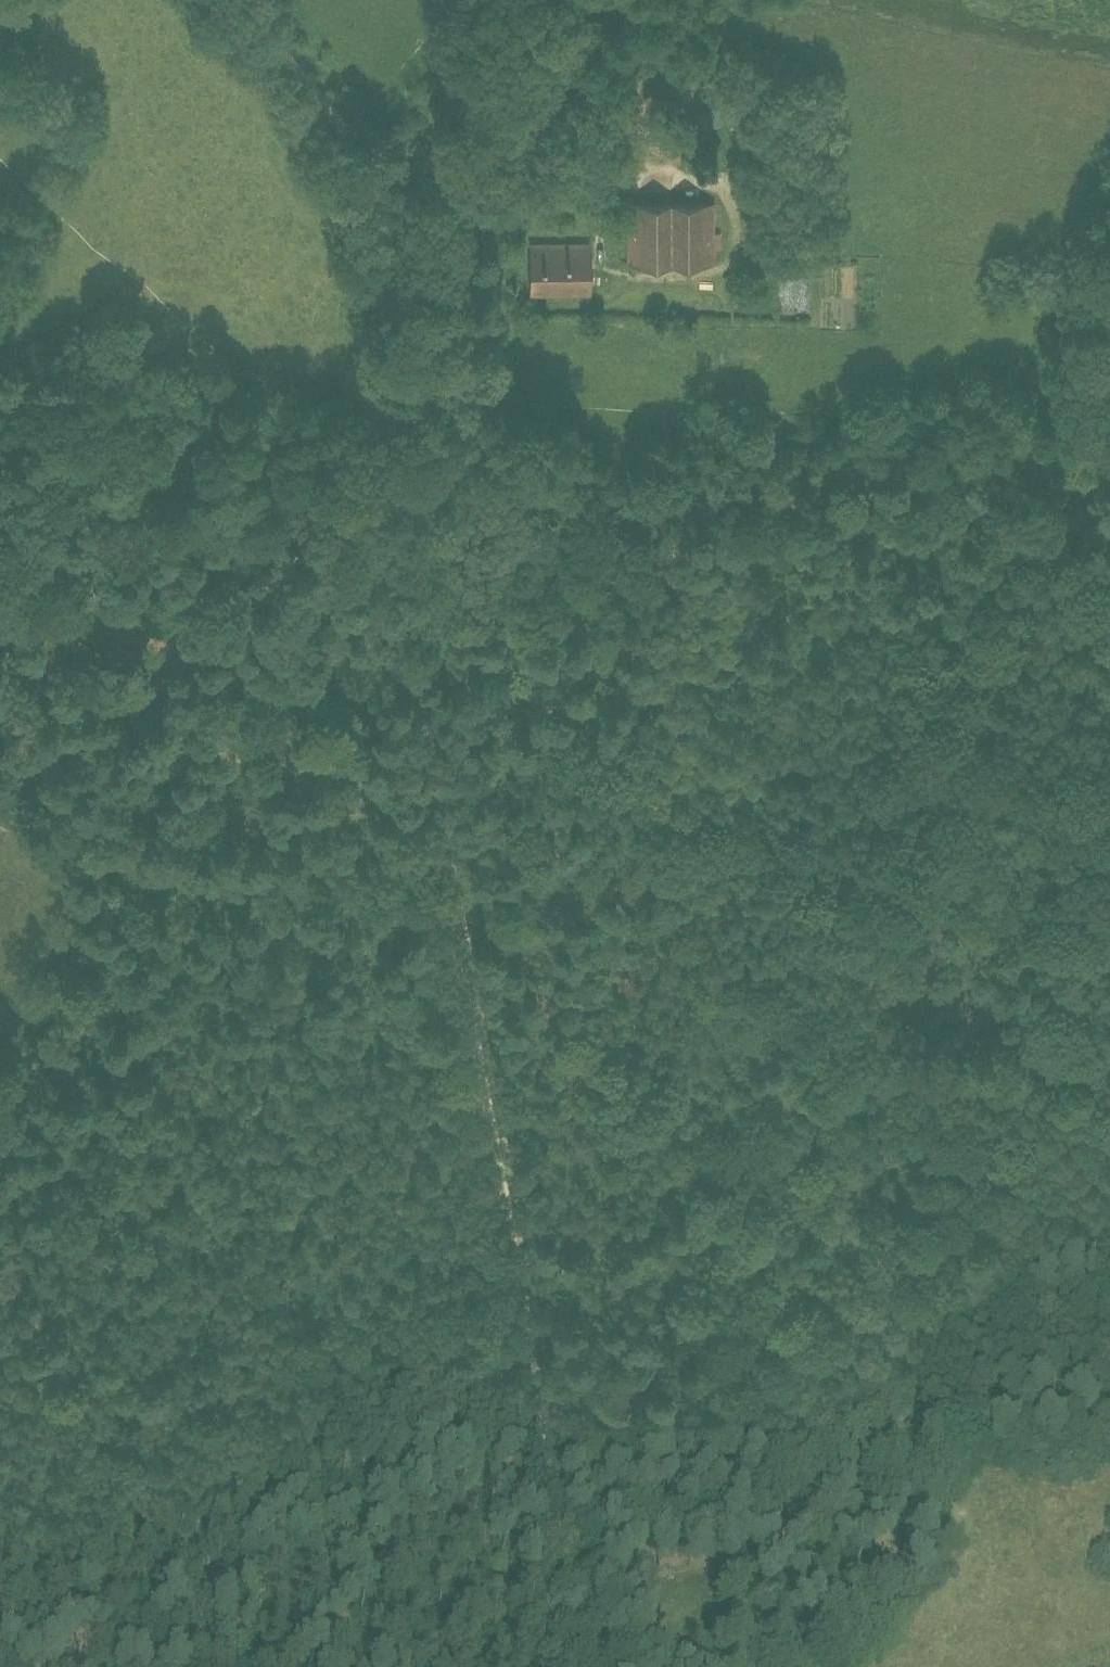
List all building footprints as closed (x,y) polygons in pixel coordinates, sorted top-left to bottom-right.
[(713,262),(713,205),(627,205),(627,262),(713,262)] [(532,294),(589,293),(588,244),(531,245),(532,294)]
